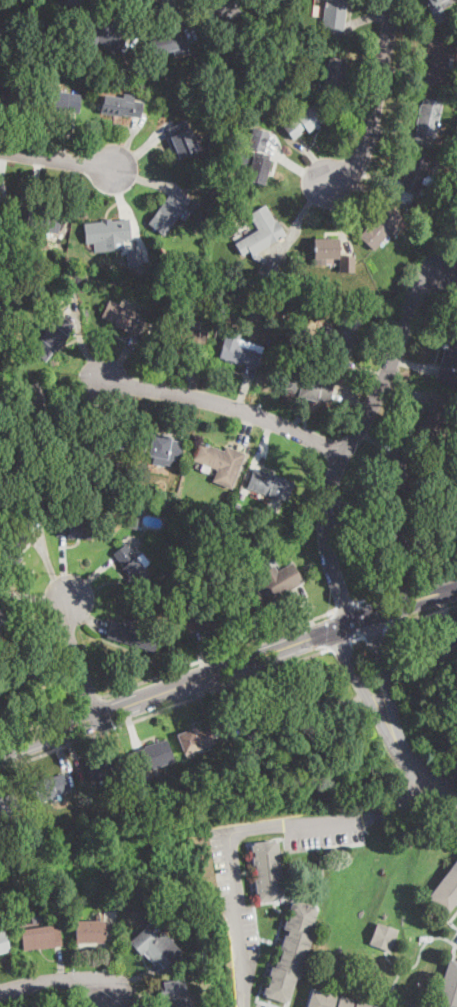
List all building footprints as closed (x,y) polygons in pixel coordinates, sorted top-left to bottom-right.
[(205,16),(216,0),(227,0),(236,0),(241,4),(237,10),(234,8),(220,28),(205,16)] [(322,28),(325,0),(351,0),(351,5),(347,4),(344,30),(322,28)] [(447,18),(443,10),(451,5),(449,0),(426,0),(436,23),(447,18)] [(116,51),(115,53),(90,32),(103,16),(128,37),(116,51)] [(180,31),(183,41),(187,40),(190,51),(176,55),(175,50),(155,55),(151,39),(180,31)] [(242,59),(237,62),(233,55),(238,52),(242,59)] [(341,85),(341,87),(323,83),(329,57),(346,61),(341,85)] [(235,84),(228,89),(225,84),(232,80),(235,84)] [(23,111),(0,108),(0,84),(19,87),(19,92),(26,93),(24,108),(23,111)] [(82,95),(79,113),(40,107),(43,90),(43,89),(82,95)] [(140,113),(139,118),(100,113),(103,95),(142,100),(140,113)] [(436,135),(436,137),(416,133),(422,98),(442,102),(436,135)] [(299,136),(293,141),(282,126),(313,101),(324,115),(299,136)] [(243,114),(237,118),(232,110),(239,106),(243,114)] [(196,143),(199,150),(181,157),(175,143),(168,147),(165,139),(172,136),(168,128),(186,120),(196,143)] [(269,169),(265,186),(246,181),(254,152),(246,149),(254,125),(270,130),(263,153),(272,155),(269,169)] [(421,186),(417,196),(402,189),(404,183),(403,182),(408,170),(405,168),(406,167),(414,150),(434,160),(421,186)] [(443,153),(441,159),(435,157),(436,151),(443,153)] [(190,201),(165,236),(148,223),(173,189),(190,201)] [(434,211),(431,215),(418,207),(420,202),(434,211)] [(287,235),(256,254),(252,248),(242,255),(229,234),(238,228),(235,223),(267,203),(287,235)] [(384,241),(376,251),(359,237),(387,204),(403,218),(384,241)] [(62,217),(59,233),(27,227),(30,207),(62,213),(62,217)] [(208,220),(205,230),(195,226),(198,217),(208,220)] [(123,240),(124,249),(103,252),(102,243),(86,245),(86,222),(129,218),(131,239),(123,240)] [(18,234),(17,245),(9,244),(9,240),(10,233),(18,234)] [(338,259),(314,259),(314,238),(338,238),(338,259)] [(144,265),(129,267),(127,249),(141,247),(144,265)] [(355,256),(354,273),(339,272),(340,255),(355,256)] [(280,265),(272,283),(270,282),(266,291),(257,287),(261,278),(257,276),(264,258),(280,265)] [(201,272),(200,278),(191,276),(193,270),(201,272)] [(146,318),(138,336),(101,319),(110,301),(146,318)] [(303,308),(300,316),(291,312),(294,304),(303,308)] [(73,327),(45,362),(31,351),(61,314),(75,325),(73,327)] [(360,320),(353,342),(347,360),(329,353),(331,346),(321,343),(326,327),(337,330),(343,314),(360,320)] [(298,318),(296,325),(290,323),(292,316),(298,318)] [(207,332),(203,350),(163,339),(168,321),(207,332)] [(263,360),(261,367),(241,362),(240,365),(217,360),(224,330),(240,334),(238,340),(264,347),(261,359),(263,360)] [(449,334),(456,337),(456,375),(454,384),(434,378),(445,346),(449,334)] [(310,351),(309,353),(297,347),(300,340),(313,346),(310,351)] [(330,398),(329,401),(285,391),(289,373),(333,382),(330,398)] [(456,406),(453,417),(449,415),(436,449),(413,440),(419,423),(423,425),(434,397),(456,406)] [(180,460),(179,462),(134,452),(138,432),(183,442),(180,460)] [(201,441),(224,450),(226,447),(245,454),(232,489),(213,482),(218,469),(211,467),(208,475),(199,471),(202,463),(193,460),(201,441)] [(292,482),(285,501),(247,487),(254,468),(292,482)] [(26,481),(24,489),(18,487),(20,480),(26,481)] [(169,497),(167,504),(161,503),(164,495),(169,497)] [(122,498),(120,510),(112,508),(114,497),(122,498)] [(201,505),(199,512),(193,510),(195,504),(201,505)] [(130,519),(136,520),(137,520),(137,529),(124,526),(130,519)] [(238,544),(225,548),(222,540),(235,535),(238,544)] [(437,544),(428,548),(425,541),(433,537),(437,544)] [(145,580),(137,587),(112,554),(125,544),(151,576),(145,580)] [(294,568),(303,583),(289,591),(288,590),(276,596),(277,598),(269,603),(268,602),(252,611),(242,593),(265,579),(261,572),(274,564),(278,571),(291,563),(294,568)] [(171,568),(169,575),(159,573),(160,567),(161,565),(171,568)] [(212,629),(211,611),(184,612),(184,629),(212,629)] [(159,634),(154,652),(105,638),(111,620),(159,634)] [(219,736),(214,738),(209,727),(215,725),(219,736)] [(208,726),(215,743),(185,754),(177,734),(197,727),(198,729),(208,726)] [(279,742),(271,744),(269,737),(277,735),(279,742)] [(162,766),(141,773),(133,751),(159,742),(167,739),(175,761),(162,766)] [(289,746),(281,749),(279,743),(287,740),(289,746)] [(116,754),(121,772),(100,779),(100,781),(90,784),(83,762),(95,758),(95,761),(116,754)] [(177,771),(171,773),(168,766),(174,764),(177,771)] [(51,798),(39,802),(32,784),(62,773),(69,791),(51,798)] [(1,819),(0,816),(0,796),(2,795),(2,797),(13,794),(19,811),(20,812),(1,819)] [(85,826),(81,827),(79,819),(86,817),(88,825),(85,826)] [(275,840),(276,843),(278,842),(285,895),(282,896),(282,898),(260,901),(259,893),(257,893),(255,878),(257,878),(255,864),(253,865),(252,857),(255,857),(254,852),(252,852),(251,845),(253,845),(253,843),(275,840)] [(429,895),(456,859),(456,906),(455,904),(448,913),(430,899),(432,897),(429,895)] [(295,901),(315,907),(316,907),(316,909),(318,910),(310,935),(313,936),(300,979),(297,977),(290,1002),(287,1001),(287,1003),(272,999),(266,997),(266,994),(264,994),(266,987),(268,987),(271,976),(269,975),(272,966),(275,967),(277,961),(279,962),(283,950),(280,950),(285,935),(287,935),(289,930),(284,929),(286,920),(288,921),(292,909),(290,909),(292,902),(294,903),(295,901)] [(39,913),(41,927),(52,926),(53,929),(59,928),(62,945),(23,950),(21,930),(35,928),(33,914),(39,913)] [(77,944),(75,944),(74,921),(75,921),(104,920),(105,943),(77,944)] [(152,921),(161,931),(156,936),(169,950),(156,962),(144,950),(139,955),(127,942),(145,925),(147,927),(152,921)] [(399,930),(391,952),(369,943),(378,922),(399,930)] [(11,951),(0,955),(0,932),(5,930),(11,951)] [(452,960),(456,962),(456,1006),(436,1006),(438,1001),(435,1001),(448,961),(450,961),(451,959),(452,960)] [(186,996),(188,1006),(167,1006),(166,999),(162,1000),(159,981),(183,978),(186,996)] [(324,992),(376,1006),(307,1006),(312,991),(314,991),(314,989),(319,990),(324,992)]
